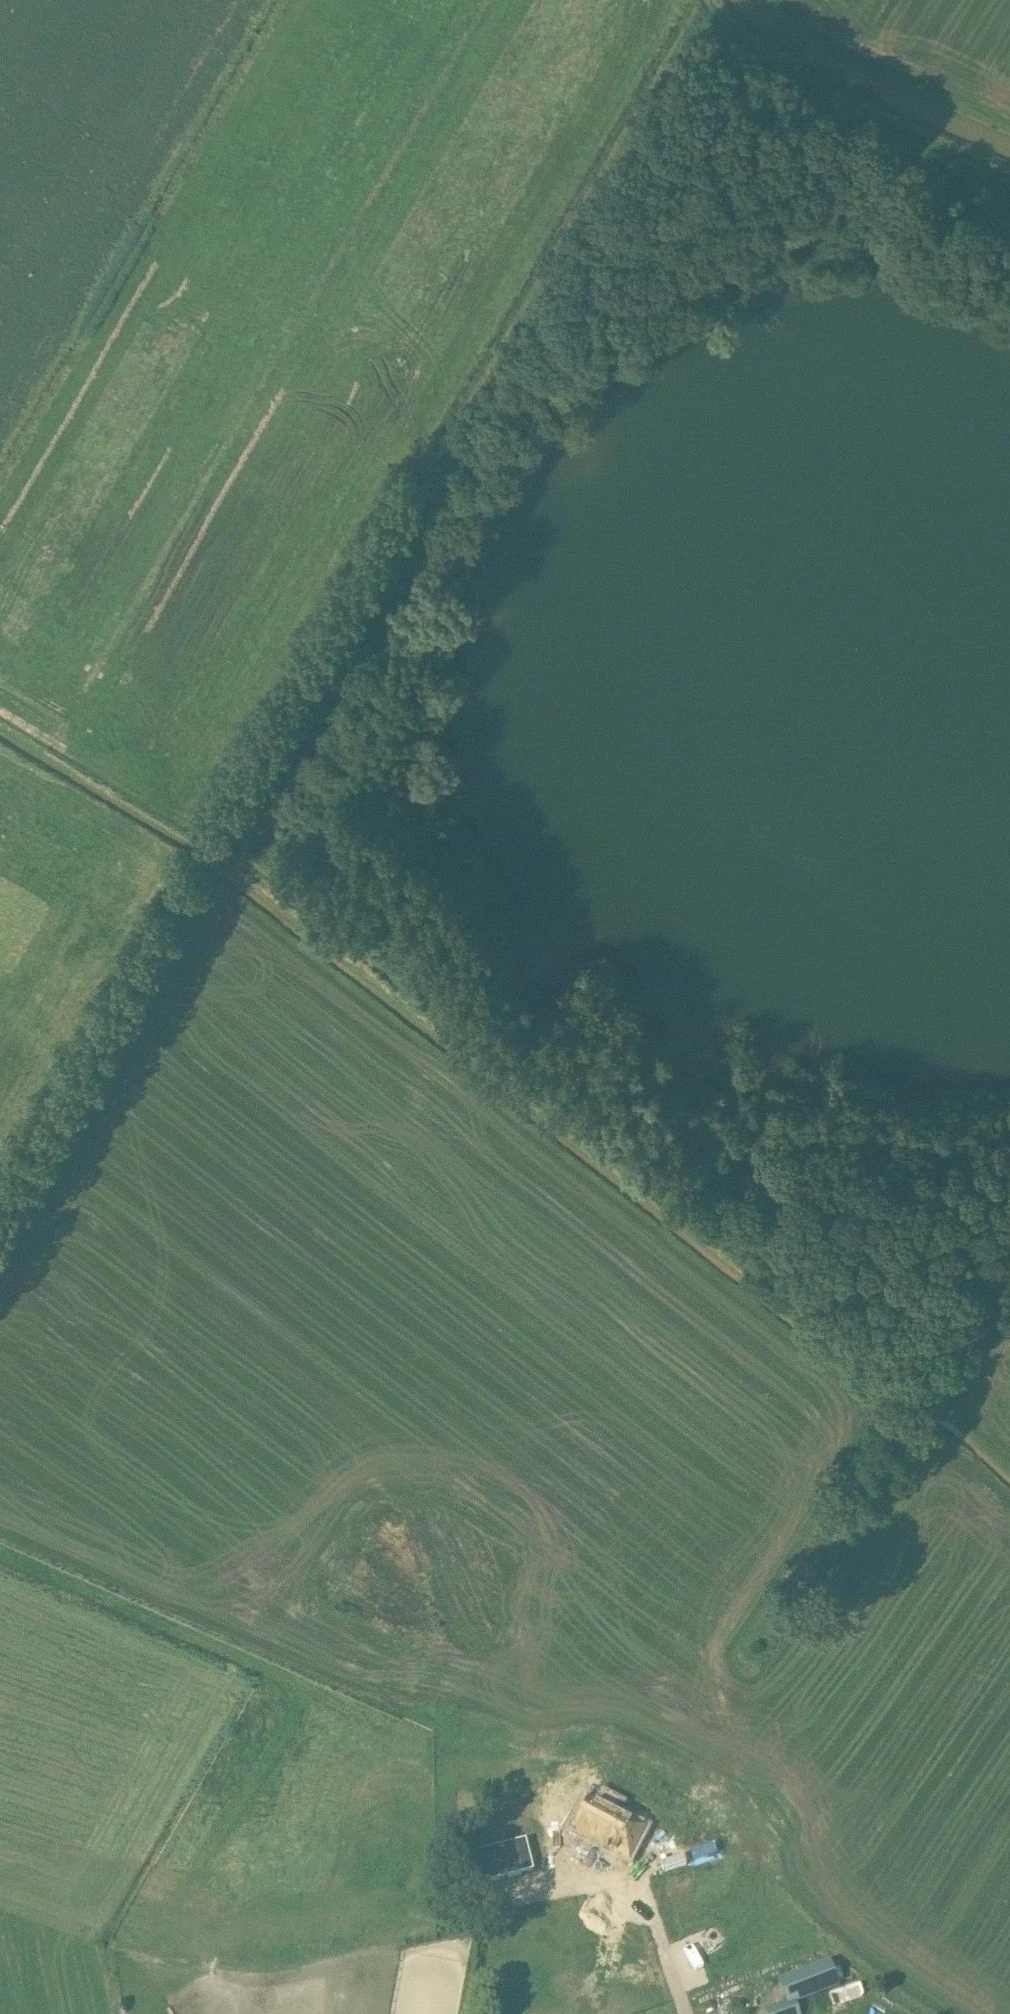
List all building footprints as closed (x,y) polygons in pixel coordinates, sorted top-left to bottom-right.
[(498,1783),(487,1803),(507,1814),(496,1834),(519,1846),(544,1799),(521,1787),(518,1793),(498,1783)] [(591,1803),(578,1828),(590,1834),(589,1838),(608,1848),(607,1850),(608,1850),(609,1849),(617,1853),(616,1854),(617,1855),(618,1853),(621,1848),(630,1853),(642,1830),(591,1803)] [(499,1894),(488,1896),(490,1909),(501,1907),(499,1894)] [(829,1964),(780,1981),(787,2002),(766,2010),(767,2013),(811,2013),(807,2002),(796,2006),(795,2003),(838,1988),(829,1964)]
